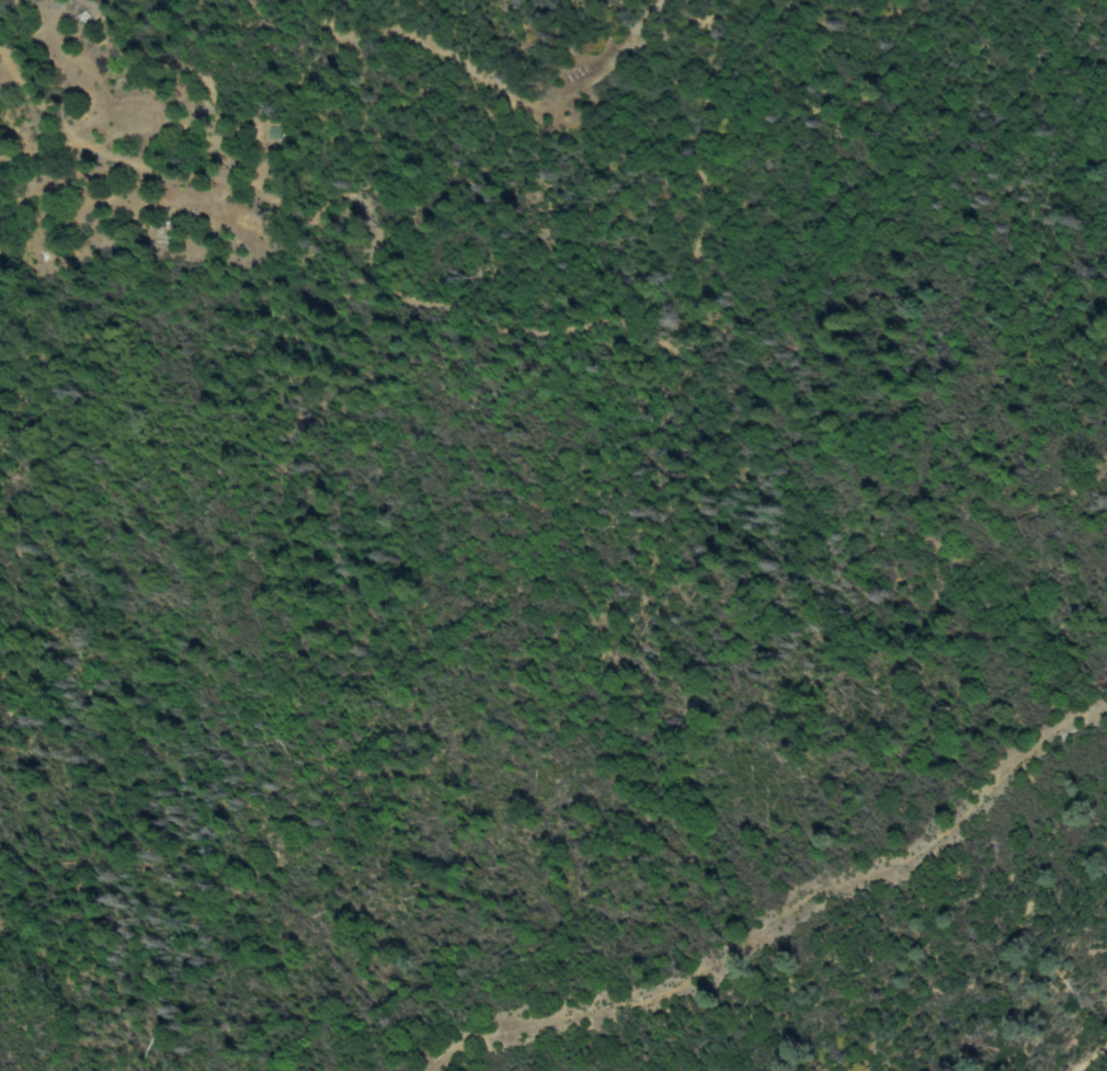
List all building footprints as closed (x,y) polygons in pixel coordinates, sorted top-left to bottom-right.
[(87,10),(93,20),(85,26),(78,16),(87,10)] [(269,127),(281,128),(281,139),(269,139),(269,127)] [(273,142),(273,130),(262,130),(262,141),(273,142)]
